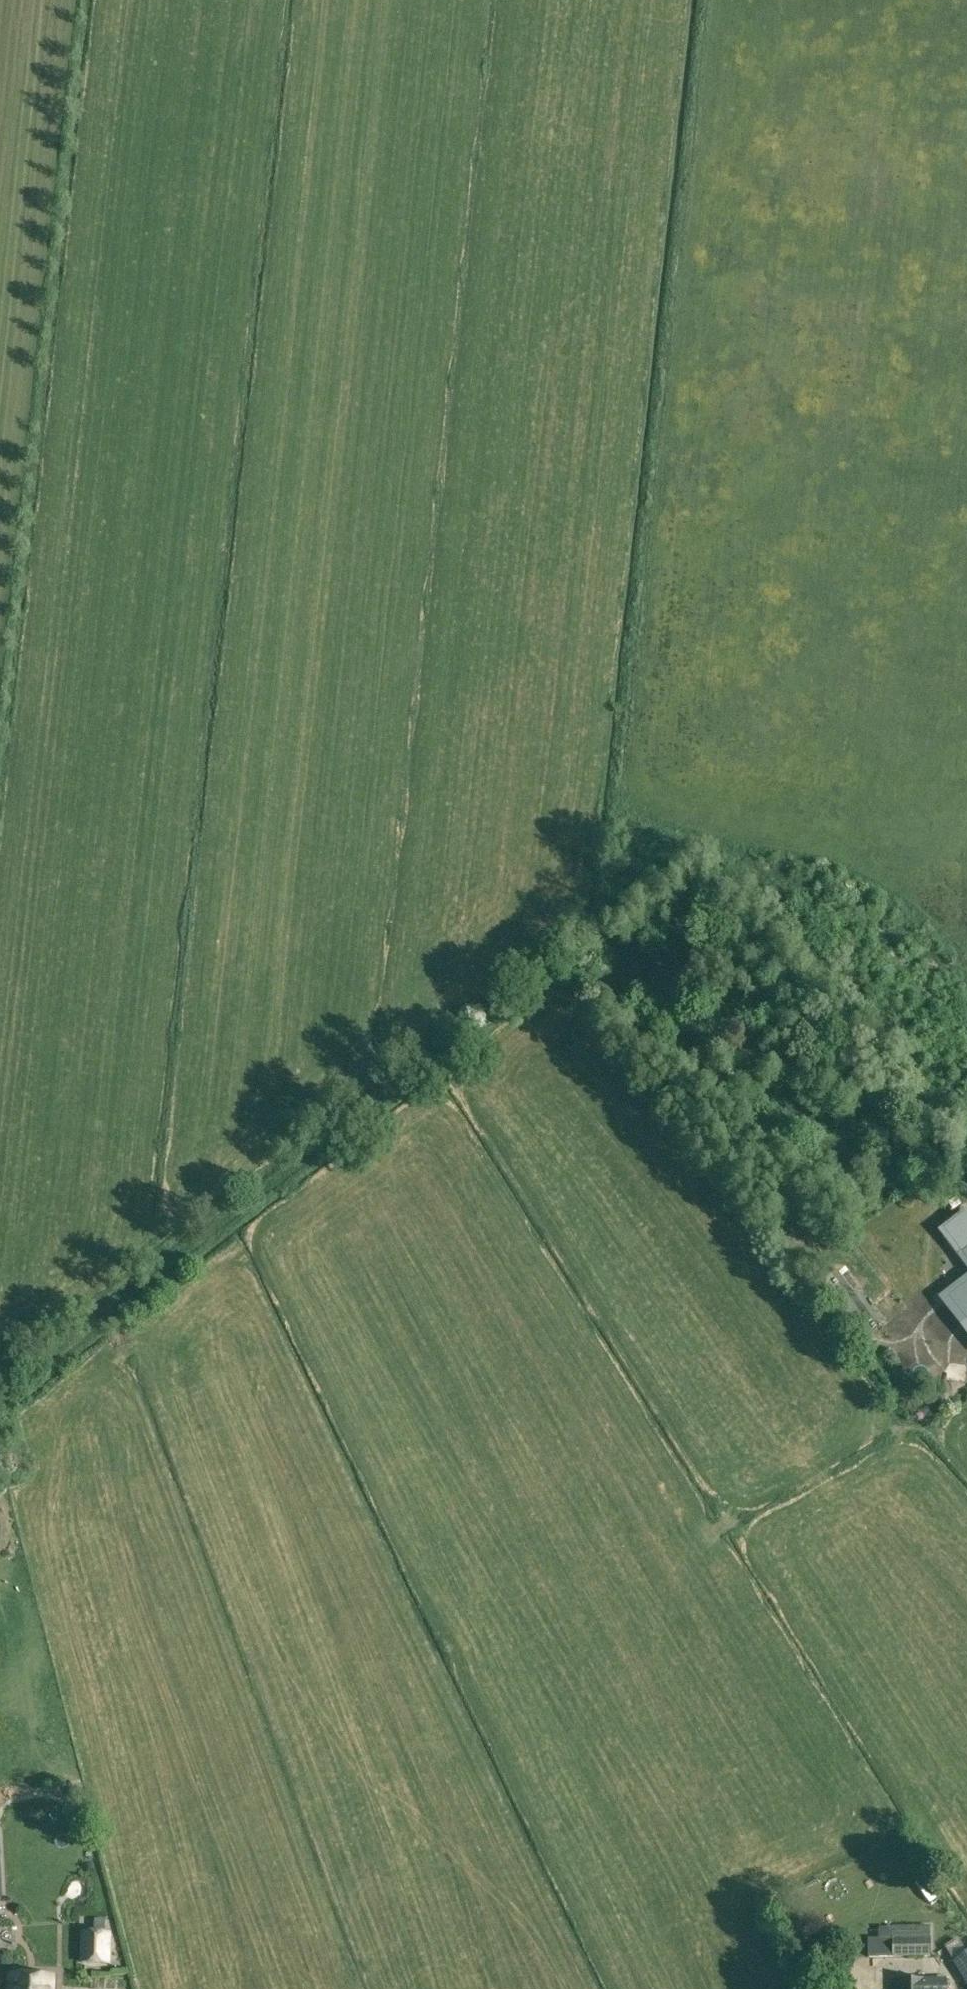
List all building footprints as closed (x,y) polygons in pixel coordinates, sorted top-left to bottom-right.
[(964,1213),(944,1229),(966,1259),(966,1216),(964,1213)] [(948,1298),(966,1322),(966,1284),(948,1298)] [(110,1966),(112,1932),(82,1930),(80,1964),(110,1966)] [(966,1945),(966,1935),(954,1940),(958,1949),(966,1945)] [(930,1937),(878,1936),(868,1936),(868,1955),(878,1955),(930,1956),(930,1937)] [(953,1961),(966,1983),(966,1952),(953,1961)] [(9,1974),(9,1988),(53,1988),(53,1976),(9,1974)] [(947,1978),(893,1978),(893,1988),(946,1988),(947,1978)]
